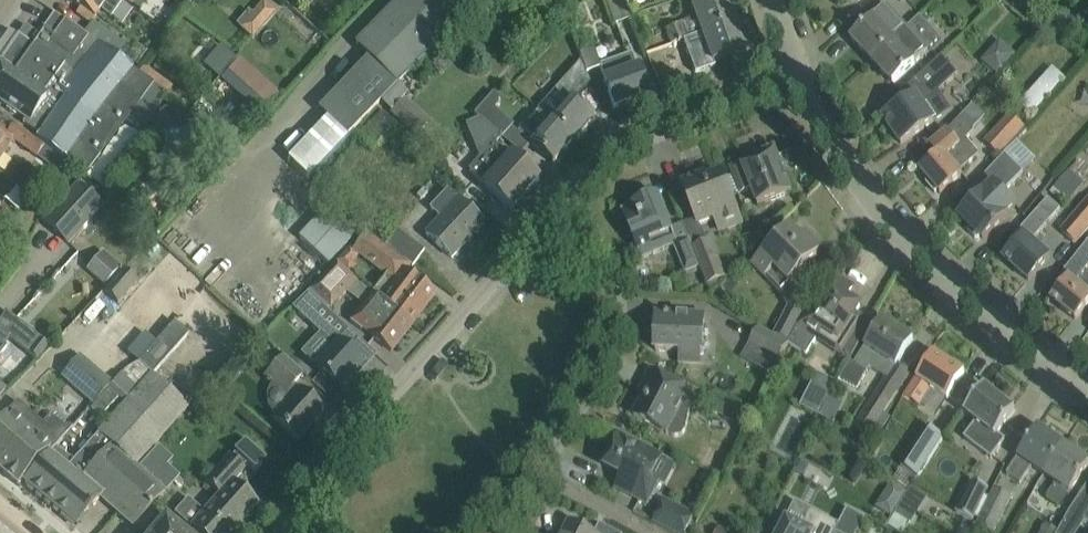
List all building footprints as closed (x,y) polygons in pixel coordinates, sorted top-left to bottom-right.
[(121,0),(70,0),(69,1),(80,8),(77,13),(91,23),(101,10),(110,17),(121,1),(122,0),(121,0)] [(122,0),(133,8),(139,0),(121,0),(122,0)] [(317,110),(346,138),(481,0),(400,0),(355,46),(366,58),(317,110)] [(630,19),(623,0),(605,0),(614,25),(630,19)] [(691,4),(702,33),(735,21),(727,0),(702,0),(691,4)] [(251,40),(275,12),(263,1),(251,14),(248,12),(236,26),(251,40)] [(851,39),(872,61),(907,30),(886,7),(874,19),(873,18),(851,39)] [(0,63),(0,102),(25,119),(21,124),(34,133),(32,136),(32,137),(37,140),(43,145),(86,176),(125,124),(139,133),(165,97),(153,87),(153,86),(132,71),(134,69),(54,13),(30,41),(32,44),(13,71),(1,62),(0,63)] [(921,16),(907,30),(872,61),(893,84),(915,64),(915,63),(942,38),(921,16)] [(702,33),(701,33),(704,42),(712,62),(746,50),(735,21),(702,33)] [(679,24),(664,30),(670,45),(684,39),(685,39),(679,24)] [(95,25),(88,36),(122,60),(130,49),(95,25)] [(568,39),(551,45),(566,81),(583,74),(568,39)] [(690,55),(684,40),(670,45),(675,60),(690,55)] [(1004,40),(984,59),(998,73),(1017,54),(1004,40)] [(219,77),(235,59),(221,47),(205,65),(219,77)] [(600,68),(604,80),(614,107),(647,95),(637,68),(636,68),(631,53),(599,65),(593,49),(578,54),(585,73),(600,68)] [(669,50),(656,55),(665,77),(677,72),(669,50)] [(952,111),(939,91),(957,75),(941,56),(898,96),(903,104),(884,117),(901,144),(935,121),(952,111)] [(239,59),(222,79),(261,114),(279,94),(239,59)] [(1021,102),(1034,114),(1068,79),(1055,66),(1021,102)] [(548,98),(537,110),(553,125),(572,141),(593,117),(571,98),(571,99),(557,87),(548,98)] [(513,125),(494,109),(497,105),(497,97),(492,92),(473,115),(478,119),(500,138),(513,125)] [(389,114),(415,138),(429,122),(404,98),(389,114)] [(553,125),(537,110),(536,111),(537,112),(528,123),(527,122),(517,133),(531,144),(530,145),(552,164),(572,141),(553,125)] [(1025,128),(1010,115),(985,145),(1000,158),(1025,128)] [(937,155),(920,169),(929,180),(926,182),(935,193),(938,191),(940,194),(957,179),(962,175),(960,172),(980,155),(966,140),(974,131),(961,118),(949,131),(948,132),(929,147),(937,155)] [(500,138),(478,119),(464,125),(479,159),(468,171),(485,185),(484,186),(511,210),(537,180),(511,156),(510,157),(495,144),(500,138)] [(13,142),(35,158),(36,156),(43,145),(37,140),(32,137),(32,136),(14,124),(7,134),(0,129),(0,161),(13,142)] [(195,130),(152,135),(156,173),(199,169),(195,130)] [(731,168),(739,188),(742,195),(753,190),(760,206),(792,193),(775,150),(751,159),(754,165),(745,169),(742,163),(731,168)] [(983,239),(1004,218),(1015,207),(1002,194),(1023,173),(1006,156),(968,194),(976,201),(960,216),(983,239)] [(1068,196),(1087,178),(1087,170),(1081,162),(1057,184),(1068,196)] [(683,185),(691,206),(700,227),(718,220),(723,232),(741,224),(721,175),(706,181),(705,176),(683,185)] [(41,222),(67,246),(103,207),(76,183),(41,222)] [(483,224),(467,209),(447,190),(430,208),(440,218),(425,234),(452,258),(483,224)] [(701,268),(693,249),(688,236),(678,240),(660,195),(634,205),(638,217),(626,222),(641,260),(676,246),(687,274),(701,268)] [(1060,210),(1048,200),(1017,236),(1021,239),(1004,259),(1029,281),(1050,257),(1032,241),(1060,210)] [(1060,232),(1074,245),(1087,229),(1087,200),(1060,232)] [(327,209),(300,238),(329,265),(356,236),(327,209)] [(757,229),(757,235),(761,238),(766,236),(767,230),(762,227),(757,229)] [(762,256),(753,265),(766,277),(767,276),(775,268),(790,284),(806,268),(822,252),(806,236),(802,240),(790,228),(774,244),(762,256)] [(424,252),(396,230),(384,246),(411,266),(413,268),(424,252)] [(406,273),(411,266),(384,246),(367,233),(352,250),(359,256),(384,277),(372,293),(385,305),(412,325),(435,295),(406,273)] [(726,278),(711,242),(693,249),(701,268),(708,285),(726,278)] [(1087,304),(1087,293),(1075,282),(1087,266),(1087,243),(1054,285),(1059,289),(1051,300),(1076,320),(1087,304)] [(335,262),(349,275),(356,267),(353,263),(359,256),(352,250),(349,247),(335,262)] [(121,268),(102,252),(85,271),(104,287),(121,268)] [(349,275),(335,262),(309,291),(329,310),(356,282),(349,275)] [(105,293),(117,304),(137,282),(124,271),(105,293)] [(802,319),(788,343),(808,355),(821,334),(836,343),(860,306),(846,297),(853,287),(840,279),(820,309),(816,306),(806,322),(802,319)] [(356,337),(307,292),(292,308),(331,345),(313,365),(339,389),(363,363),(346,348),(356,337)] [(385,305),(372,293),(354,317),(365,326),(362,330),(391,352),(412,325),(385,305)] [(773,336),(788,343),(802,319),(804,316),(788,307),(773,336)] [(83,334),(100,314),(92,308),(75,327),(83,334)] [(6,348),(3,345),(9,337),(37,360),(48,347),(6,313),(0,320),(0,356),(6,348)] [(681,364),(698,364),(699,352),(702,352),(704,316),(657,315),(656,351),(681,352),(681,364)] [(882,320),(870,339),(853,364),(849,361),(839,380),(857,390),(867,372),(869,368),(888,380),(914,340),(882,320)] [(156,343),(138,363),(152,376),(189,337),(174,324),(156,343)] [(771,375),(788,343),(773,336),(757,327),(740,359),(771,375)] [(138,363),(156,343),(145,333),(127,352),(138,363)] [(934,353),(922,372),(917,379),(918,379),(907,396),(919,404),(930,387),(948,399),(965,373),(934,353)] [(93,406),(107,389),(110,383),(80,357),(62,376),(93,406)] [(272,414),(274,417),(272,419),(297,441),(324,411),(294,384),(303,375),(283,357),(266,376),(272,382),(266,394),(266,406),(272,414)] [(634,417),(667,434),(673,437),(676,438),(680,437),(682,435),(685,431),(691,406),(683,403),(689,392),(651,372),(644,386),(649,388),(634,417)] [(799,408),(820,418),(837,384),(817,373),(799,408)] [(151,511),(166,495),(163,493),(138,469),(136,467),(189,411),(153,377),(101,438),(114,449),(85,478),(104,494),(102,496),(137,527),(151,511)] [(884,384),(855,428),(875,441),(890,418),(884,414),(898,393),(884,384)] [(996,434),(1014,411),(985,388),(966,412),(978,422),(966,438),(991,457),(1004,440),(996,434)] [(19,398),(9,389),(0,399),(0,404),(7,410),(19,398)] [(0,420),(0,471),(17,486),(71,429),(55,415),(49,415),(42,424),(17,401),(0,420)] [(900,469),(916,479),(942,438),(926,427),(907,457),(907,458),(900,469)] [(1047,476),(1066,447),(1038,428),(1018,457),(1020,458),(1008,476),(1021,485),(1033,467),(1047,476)] [(85,478),(83,476),(110,446),(97,435),(67,469),(51,456),(26,483),(77,525),(102,496),(104,494),(85,478)] [(619,435),(603,465),(627,478),(621,489),(617,487),(617,488),(648,504),(670,461),(619,435)] [(220,495),(212,505),(238,527),(258,504),(233,482),(244,469),(243,467),(246,463),(255,471),(266,457),(245,438),(233,452),(235,453),(231,457),(230,456),(206,483),(220,495)] [(1047,476),(1057,483),(1047,497),(1060,506),(1069,492),(1071,492),(1087,467),(1087,462),(1066,447),(1047,476)] [(138,469),(163,493),(176,479),(150,456),(138,469)] [(803,462),(797,473),(805,478),(811,467),(803,462)] [(878,509),(894,516),(907,487),(891,480),(878,509)] [(974,519),(987,489),(972,483),(959,513),(974,519)] [(1070,513),(1083,521),(1087,524),(1087,485),(1070,513)] [(990,532),(993,532),(1011,497),(994,489),(976,526),(990,532)] [(212,505),(204,514),(187,499),(175,513),(197,532),(233,532),(238,527),(212,505)] [(780,532),(835,532),(840,523),(812,509),(796,501),(787,518),(780,532)] [(904,501),(896,514),(912,524),(920,511),(904,501)] [(675,532),(684,532),(693,516),(666,502),(655,523),(675,532)] [(835,532),(837,532),(858,532),(866,519),(847,509),(840,523),(835,532)] [(151,511),(137,527),(144,532),(178,532),(151,511)] [(1059,530),(1047,523),(1042,532),(1058,532),(1059,530)] [(570,524),(565,532),(588,532),(570,524)]
